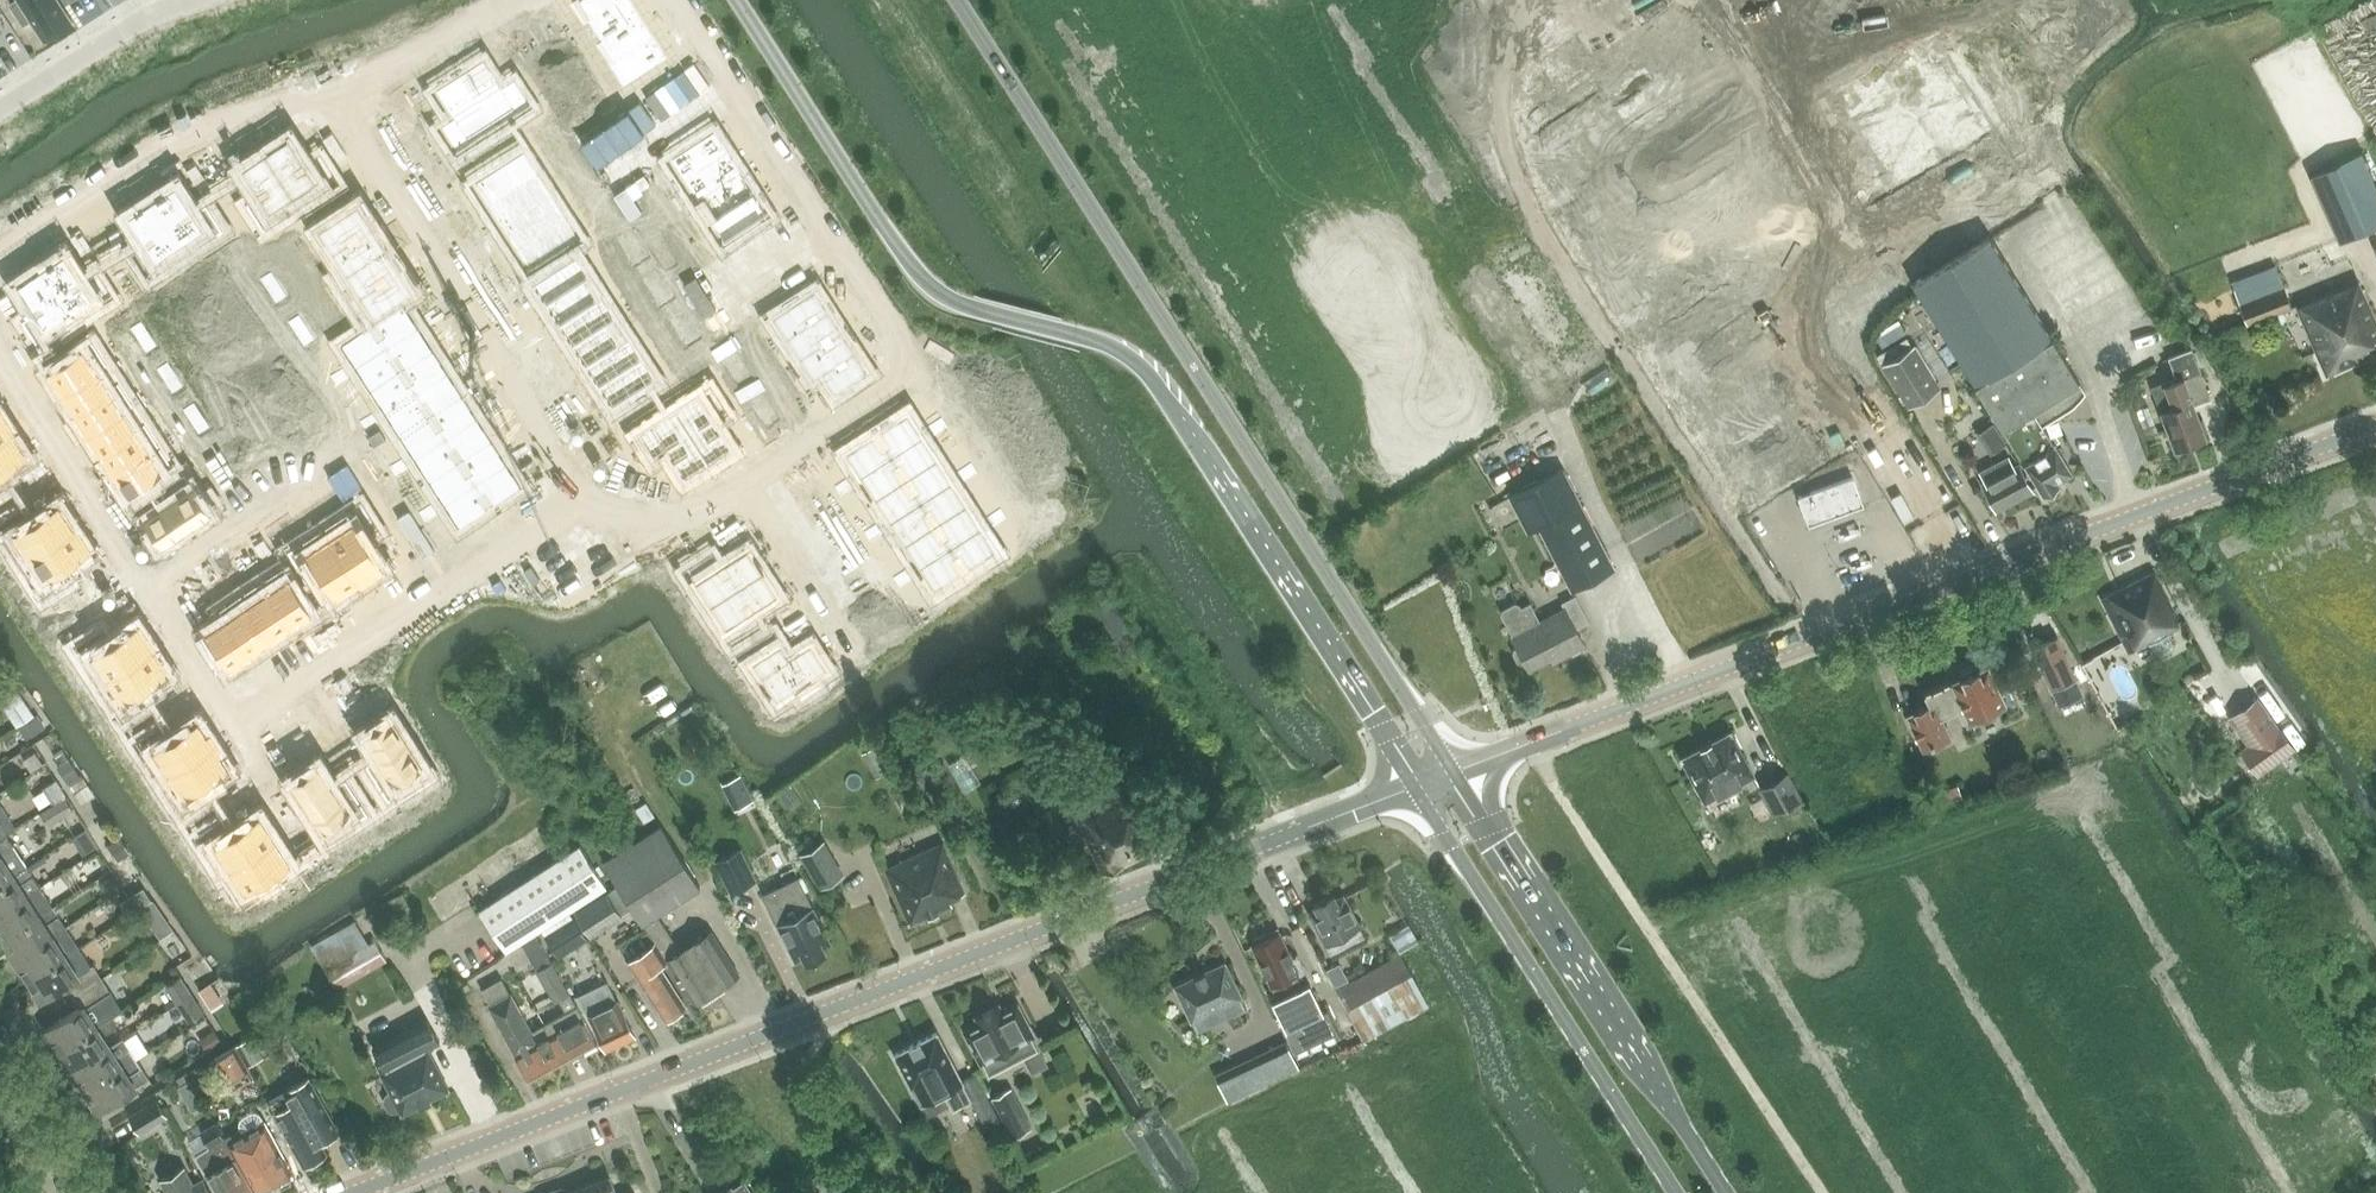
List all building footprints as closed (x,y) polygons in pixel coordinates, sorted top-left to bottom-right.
[(11,2),(24,22),(32,17),(44,37),(73,19),(63,4),(61,0),(13,0),(11,2)] [(592,17),(619,0),(580,0),(592,17)] [(592,17),(605,38),(639,15),(630,0),(619,0),(592,17)] [(1957,49),(2015,141),(2047,121),(2036,104),(2059,90),(2038,57),(2107,14),(2099,3),(2070,21),(2056,0),(2035,0),(1957,49)] [(639,15),(605,38),(618,58),(653,36),(639,15)] [(653,36),(618,58),(632,80),(666,57),(653,36)] [(531,39),(521,46),(529,58),(539,51),(531,39)] [(539,51),(529,58),(536,70),(546,63),(539,51)] [(482,59),(458,75),(486,117),(508,103),(515,112),(528,104),(512,78),(500,86),(482,59)] [(458,75),(435,90),(452,117),(440,125),(456,150),(470,141),(464,132),(486,117),(458,75)] [(557,80),(547,87),(555,99),(565,92),(557,80)] [(565,92),(555,99),(563,111),(573,104),(565,92)] [(714,131),(679,153),(693,174),(727,152),(714,131)] [(288,134),(264,149),(292,192),(314,177),(320,187),(334,178),(318,153),(305,161),(288,134)] [(568,137),(558,143),(566,155),(576,149),(568,137)] [(264,149),(240,165),(258,192),(245,200),(262,225),(275,216),(269,206),(292,192),(264,149)] [(576,149),(566,155),(574,167),(584,161),(576,149)] [(2309,175),(2339,241),(2375,225),(2375,183),(2361,151),(2309,175)] [(727,152),(693,174),(706,195),(740,172),(727,152)] [(513,157),(473,183),(487,206),(527,180),(513,157)] [(740,172),(706,195),(719,215),(754,193),(740,172)] [(527,180),(487,206),(501,227),(541,202),(527,180)] [(596,180),(586,186),(594,198),(604,192),(596,180)] [(175,181),(151,197),(178,239),(201,225),(207,234),(221,226),(204,200),(192,208),(175,181)] [(604,192),(594,198),(602,210),(611,204),(604,192)] [(754,193),(719,215),(733,237),(767,214),(754,193)] [(632,196),(622,203),(630,215),(640,208),(632,196)] [(151,197),(127,212),(144,239),(132,247),(148,272),(162,263),(156,254),(178,239),(151,197)] [(357,199),(317,225),(331,247),(371,221),(357,199)] [(541,202),(501,227),(515,249),(555,223),(541,202)] [(2016,214),(2021,224),(2003,232),(2006,239),(2044,221),(2037,205),(2016,214)] [(640,208),(630,215),(638,227),(647,220),(640,208)] [(371,221),(331,247),(345,269),(386,244),(371,221)] [(555,223),(515,249),(530,271),(570,246),(555,223)] [(630,232),(620,238),(627,250),(637,244),(630,232)] [(2002,428),(2033,410),(2078,382),(1990,235),(1913,281),(2002,428)] [(658,237),(648,244),(656,255),(666,249),(658,237)] [(386,244),(345,269),(360,292),(400,266),(386,244)] [(637,244),(627,250),(635,262),(645,256),(637,244)] [(666,249),(656,255),(664,267),(674,261),(666,249)] [(63,250),(39,266),(67,308),(89,294),(96,303),(109,295),(93,269),(81,277),(63,250)] [(566,260),(531,282),(545,304),(579,281),(566,260)] [(39,266),(16,281),(33,308),(21,316),(37,341),(51,332),(45,323),(67,308),(39,266)] [(400,266),(360,292),(374,314),(414,288),(400,266)] [(2278,270),(2233,288),(2247,323),(2292,305),(2278,270)] [(270,271),(260,277),(267,289),(277,283),(270,271)] [(656,273),(646,279),(654,291),(664,285),(656,273)] [(2326,374),(2370,355),(2365,344),(2375,339),(2375,325),(2356,278),(2296,304),(2326,374)] [(579,281),(545,304),(558,324),(593,302),(579,281)] [(277,283),(267,289),(275,301),(285,295),(277,283)] [(664,285),(654,291),(661,303),(671,297),(664,285)] [(815,287),(780,310),(794,331),(828,309),(815,287)] [(401,301),(371,321),(386,344),(417,325),(414,321),(401,301)] [(593,302),(558,324),(571,344),(606,322),(593,302)] [(437,306),(426,313),(431,321),(442,314),(437,306)] [(828,309),(794,331),(807,351),(841,329),(828,309)] [(426,313),(414,321),(417,325),(419,329),(431,321),(426,313)] [(297,314),(288,320),(295,332),(305,326),(297,314)] [(682,314),(672,320),(680,332),(690,326),(682,314)] [(140,321),(130,327),(138,339),(148,333),(140,321)] [(371,321),(341,340),(353,360),(356,364),(386,344),(371,321)] [(606,322),(571,344),(584,365),(619,342),(606,322)] [(1900,322),(1876,336),(1882,346),(1906,331),(1900,322)] [(417,325),(386,344),(401,367),(431,348),(419,329),(417,325)] [(305,326),(295,332),(303,344),(313,338),(305,326)] [(690,326),(680,332),(688,344),(698,337),(690,326)] [(1589,327),(1550,353),(1571,385),(1611,360),(1589,327)] [(841,329),(807,351),(820,372),(855,349),(841,329)] [(148,333),(138,339),(146,351),(156,344),(148,333)] [(1907,336),(1877,355),(1883,365),(1884,365),(1913,347),(1907,336)] [(619,342),(584,365),(597,385),(632,363),(619,342)] [(386,344),(356,364),(359,368),(371,387),(401,367),(386,344)] [(82,345),(47,367),(61,389),(96,366),(82,345)] [(1913,347),(1884,365),(1909,405),(1939,386),(1914,346),(1913,347)] [(431,348),(401,367),(416,390),(446,370),(443,366),(431,348)] [(2191,348),(2169,356),(2177,378),(2199,370),(2191,348)] [(855,349),(820,372),(834,393),(868,371),(855,349)] [(466,352),(455,359),(460,367),(472,360),(466,352)] [(733,353),(723,359),(731,371),(741,365),(733,353)] [(455,359),(443,366),(446,370),(449,374),(460,367),(455,359)] [(353,360),(342,367),(347,375),(359,368),(356,364),(353,360)] [(167,361),(157,368),(164,380),(174,373),(167,361)] [(632,363),(597,385),(611,407),(646,384),(632,363)] [(741,365),(731,371),(738,383),(748,377),(741,365)] [(96,366),(61,389),(74,409),(109,387),(96,366)] [(342,367),(330,375),(336,383),(347,375),(342,367)] [(401,367),(371,387),(383,406),(385,410),(416,390),(401,367)] [(446,370),(416,390),(430,413),(461,393),(449,374),(446,370)] [(2169,397),(2157,401),(2160,409),(2175,448),(2205,437),(2193,403),(2209,397),(2199,370),(2177,378),(2164,383),(2169,397)] [(174,373),(164,380),(172,392),(182,385),(174,373)] [(109,387),(74,409),(87,429),(122,407),(109,387)] [(703,407),(680,421),(708,464),(731,448),(714,421),(726,413),(710,388),(696,397),(703,407)] [(416,390),(385,410),(388,414),(400,432),(430,413),(416,390)] [(461,393),(430,413),(445,435),(475,416),(473,412),(461,393)] [(759,394),(749,400),(757,412),(767,406),(759,394)] [(496,397),(484,404),(490,412),(501,405),(496,397)] [(193,402),(183,408),(191,420),(201,414),(193,402)] [(484,404),(473,412),(475,416),(478,420),(490,412),(484,404)] [(383,406),(371,413),(376,421),(388,414),(385,410),(383,406)] [(767,406),(757,412),(765,424),(775,418),(767,406)] [(122,407),(87,429),(100,450),(135,427),(122,407)] [(2033,410),(2002,428),(2043,496),(2059,487),(2057,483),(2072,474),(2033,410)] [(905,411),(875,431),(891,455),(921,435),(918,431),(905,411)] [(11,430),(0,412),(0,437),(11,430)] [(371,413),(360,420),(365,428),(376,421),(371,413)] [(430,413),(400,432),(412,451),(415,455),(445,435),(430,413)] [(201,414),(191,420),(198,432),(208,426),(201,414)] [(475,416),(445,435),(460,458),(490,439),(478,420),(475,416)] [(941,417),(930,424),(935,432),(947,424),(941,417)] [(652,426),(638,435),(654,460),(666,452),(684,479),(708,464),(680,421),(658,435),(652,426)] [(1992,423),(1979,431),(1993,452),(2005,443),(1992,423)] [(930,424),(918,431),(921,435),(924,439),(935,432),(930,424)] [(135,427),(100,450),(113,470),(148,448),(135,427)] [(0,437),(0,471),(27,454),(11,430),(0,437)] [(875,431),(845,450),(858,470),(859,473),(860,474),(891,455),(875,431)] [(445,435),(415,455),(417,459),(429,478),(460,458),(445,435)] [(921,435),(891,455),(905,478),(936,458),(924,439),(921,435)] [(490,439),(460,458),(474,481),(505,461),(502,457),(490,439)] [(525,443),(514,450),(519,458),(530,451),(525,443)] [(148,448),(113,470),(127,492),(162,469),(148,448)] [(514,450),(502,457),(505,461),(507,465),(519,458),(514,450)] [(412,451),(401,458),(406,466),(417,459),(415,455),(412,451)] [(891,455),(860,474),(863,478),(875,497),(905,478),(891,455)] [(2008,456),(1979,471),(1984,481),(1982,482),(1996,510),(2033,490),(2018,463),(2014,465),(2008,456)] [(401,458),(389,466),(394,474),(406,466),(401,458)] [(460,458),(429,478),(442,497),(444,501),(474,481),(460,458)] [(936,458),(905,478),(920,500),(950,481),(948,477),(936,458)] [(505,461),(474,481),(490,505),(520,485),(507,465),(505,461)] [(971,462),(959,469),(964,477),(976,470),(971,462)] [(1510,495),(1529,531),(1539,525),(1571,589),(1614,567),(1563,467),(1510,495)] [(959,469),(948,477),(950,481),(953,485),(964,477),(959,469)] [(858,470),(846,478),(851,486),(863,478),(860,474),(859,473),(858,470)] [(167,500),(145,514),(162,540),(209,510),(192,484),(183,471),(158,487),(167,500)] [(1799,496),(1809,523),(1863,504),(1853,477),(1799,496)] [(846,478),(835,485),(840,493),(851,486),(846,478)] [(905,478),(875,497),(887,516),(890,520),(920,500),(905,478)] [(474,481),(444,501),(447,505),(460,524),(490,505),(474,481)] [(950,481),(920,500),(935,523),(965,504),(953,485),(950,481)] [(442,497),(430,504),(435,512),(447,505),(444,501),(442,497)] [(920,500),(890,520),(892,524),(904,543),(935,523),(920,500)] [(0,521),(0,526),(6,536),(16,530),(30,552),(73,525),(58,501),(31,518),(23,506),(0,521)] [(353,522),(331,536),(358,579),(382,564),(365,536),(377,529),(361,503),(347,512),(353,522)] [(430,504),(418,511),(424,519),(435,512),(430,504)] [(965,504),(935,523),(949,546),(980,526),(977,522),(965,504)] [(1000,508),(989,515),(994,523),(1005,516),(1000,508)] [(989,515),(977,522),(980,526),(982,530),(994,523),(989,515)] [(887,516),(875,523),(880,531),(892,524),(890,520),(887,516)] [(875,523),(864,531),(869,539),(880,531),(875,523)] [(935,523),(904,543),(916,562),(919,566),(949,546),(935,523)] [(73,525),(30,552),(45,575),(35,581),(44,595),(69,578),(61,566),(88,549),(73,525)] [(980,526),(949,546),(965,570),(995,551),(982,530),(980,526)] [(245,528),(233,536),(239,546),(251,538),(245,528)] [(233,536),(221,543),(227,553),(239,546),(233,536)] [(302,541),(288,550),(304,575),(317,567),(334,594),(358,579),(331,536),(308,551),(302,541)] [(949,546),(919,566),(921,570),(934,590),(965,570),(949,546)] [(712,552),(687,569),(696,582),(705,576),(720,599),(763,571),(747,547),(720,565),(712,552)] [(204,554),(192,562),(198,572),(210,564),(204,554)] [(192,562),(180,570),(186,580),(198,572),(192,562)] [(916,562),(905,569),(910,577),(921,570),(919,566),(916,562)] [(905,569),(893,576),(898,584),(910,577),(905,569)] [(763,571),(720,599),(734,621),(725,627),(734,641),(759,625),(751,612),(778,595),(763,571)] [(2167,653),(2171,651),(2173,643),(2167,632),(2179,626),(2171,610),(2173,608),(2155,572),(2102,598),(2128,651),(2150,641),(2155,652),(2163,655),(2167,653)] [(288,575),(267,588),(289,623),(311,609),(288,575)] [(267,588),(246,602),(269,636),(289,623),(267,588)] [(1529,667),(1563,649),(1565,654),(1584,644),(1576,628),(1589,621),(1575,595),(1562,602),(1565,608),(1540,621),(1530,602),(1521,607),(1519,603),(1515,602),(1503,608),(1501,612),(1513,635),(1518,646),(1514,648),(1513,652),(1519,664),(1523,666),(1527,664),(1529,667)] [(246,602),(226,615),(248,650),(269,636),(246,602)] [(226,615),(205,629),(227,663),(248,650),(226,615)] [(101,627),(76,644),(85,657),(94,651),(109,674),(151,646),(136,622),(109,640),(101,627)] [(2056,635),(2032,646),(2052,690),(2076,679),(2056,635)] [(780,643),(755,659),(763,672),(780,698),(827,668),(810,642),(788,656),(780,643)] [(151,646),(109,674),(123,696),(113,702),(122,716),(148,700),(140,687),(167,670),(151,646)] [(1952,682),(1951,680),(1923,692),(1928,704),(1913,710),(1914,712),(1907,715),(1921,748),(1950,735),(1942,717),(1958,710),(1965,727),(1980,720),(1978,715),(2005,703),(2009,712),(2019,708),(2008,684),(1999,688),(1989,665),(1979,670),(1979,668),(1977,669),(1974,664),(1959,671),(1961,676),(1960,677),(1960,678),(1952,682)] [(0,689),(0,701),(16,725),(34,713),(12,681),(0,689)] [(2229,718),(2266,768),(2293,749),(2257,698),(2229,718)] [(37,713),(17,726),(26,739),(46,726),(37,713)] [(391,715),(365,732),(379,754),(365,762),(381,787),(395,779),(421,762),(391,715)] [(162,723),(137,739),(146,753),(155,747),(170,769),(213,742),(197,718),(170,735),(162,723)] [(2105,726),(2095,730),(2099,737),(2108,733),(2105,726)] [(1731,730),(1681,757),(1705,801),(1754,774),(1731,730)] [(213,742),(170,769),(184,792),(175,798),(183,812),(209,795),(201,783),(228,766),(213,742)] [(35,751),(23,759),(31,771),(43,764),(35,751)] [(69,758),(58,765),(71,785),(82,777),(69,758)] [(317,762),(291,779),(321,826),(347,809),(360,800),(344,776),(331,784),(317,762)] [(1788,772),(1758,788),(1772,813),(1801,797),(1788,772)] [(1134,780),(1073,807),(1102,871),(1147,851),(1143,844),(1159,836),(1134,780)] [(87,784),(74,793),(81,804),(94,795),(87,784)] [(791,784),(778,792),(790,810),(803,802),(791,784)] [(53,804),(41,812),(49,824),(74,809),(66,796),(53,804)] [(9,834),(18,828),(0,800),(0,840),(9,834)] [(224,818),(199,834),(208,848),(217,842),(232,864),(274,837),(259,813),(232,830),(224,818)] [(713,990),(739,973),(712,930),(681,950),(656,913),(700,885),(662,825),(604,862),(619,885),(633,907),(655,941),(667,960),(694,1002),(700,998),(703,1002),(715,994),(713,990)] [(88,829),(73,838),(85,856),(99,847),(88,829)] [(30,867),(9,834),(0,840),(0,886),(30,867)] [(120,837),(107,845),(117,861),(130,853),(120,837)] [(274,837),(232,864),(247,888),(260,880),(264,887),(281,875),(277,869),(290,861),(274,837)] [(824,840),(801,854),(821,888),(844,874),(824,840)] [(910,922),(952,903),(950,898),(965,891),(943,842),(886,867),(910,922)] [(480,909),(506,950),(607,885),(580,845),(480,909)] [(756,878),(741,849),(716,861),(731,891),(756,878)] [(42,886),(30,867),(0,886),(0,913),(42,886)] [(115,873),(100,883),(109,897),(124,887),(115,873)] [(796,959),(803,955),(805,960),(826,950),(823,945),(831,942),(799,876),(763,893),(796,959)] [(619,885),(608,892),(622,914),(633,907),(619,885)] [(42,886),(0,913),(0,935),(3,940),(55,907),(49,897),(42,886)] [(144,887),(129,896),(136,908),(151,898),(144,887)] [(607,891),(575,912),(591,936),(623,915),(622,914),(608,892),(607,891)] [(1344,893),(1336,897),(1334,893),(1314,903),(1316,908),(1309,912),(1332,955),(1367,937),(1344,893)] [(16,960),(68,927),(55,907),(3,940),(16,960)] [(572,942),(575,946),(588,938),(574,917),(545,936),(556,953),(572,942)] [(29,980),(80,947),(68,927),(16,960),(29,980)] [(1323,1010),(1310,981),(1302,985),(1297,973),(1298,972),(1279,930),(1265,936),(1264,933),(1253,938),(1255,942),(1251,943),(1274,992),(1270,994),(1272,999),(1286,1029),(1296,1051),(1338,1031),(1328,1008),(1323,1010)] [(369,943),(326,968),(337,988),(387,959),(376,939),(369,943)] [(660,965),(667,960),(655,941),(627,959),(665,1019),(686,1006),(660,965)] [(92,965),(80,947),(29,980),(42,1000),(68,984),(75,995),(104,977),(95,963),(92,965)] [(1398,953),(1334,989),(1357,1029),(1358,1028),(1420,993),(1398,953)] [(570,993),(552,961),(538,970),(555,1001),(559,999),(569,993),(570,993)] [(1225,961),(1175,985),(1197,1031),(1214,1023),(1208,1010),(1225,1002),(1231,1015),(1247,1007),(1225,961)] [(1339,962),(1327,969),(1336,986),(1348,979),(1339,962)] [(593,963),(576,971),(581,983),(599,975),(593,963)] [(181,976),(166,985),(178,1003),(192,993),(181,976)] [(60,1051),(112,1018),(125,1009),(104,977),(75,995),(82,1007),(47,1030),(60,1051)] [(211,982),(199,989),(211,1008),(223,1001),(211,982)] [(606,1050),(635,1036),(618,1000),(617,1001),(607,982),(579,995),(606,1050)] [(192,993),(178,1003),(189,1021),(190,1020),(204,1011),(192,993)] [(511,993),(489,1005),(530,1080),(564,1061),(544,1024),(532,1031),(511,993)] [(1420,993),(1358,1028),(1364,1038),(1427,1005),(1420,993)] [(1040,1047),(1017,1004),(1002,1012),(998,1005),(977,1016),(981,1023),(966,1031),(986,1069),(1020,1050),(1023,1056),(1040,1047)] [(578,1005),(576,1006),(544,1024),(564,1061),(598,1042),(578,1005)] [(73,1071),(112,1046),(105,1036),(118,1028),(112,1018),(60,1051),(73,1071)] [(422,1104),(430,1099),(430,1098),(448,1089),(450,1088),(449,1087),(448,1087),(428,1048),(440,1042),(427,1019),(374,1046),(386,1070),(381,1072),(391,1091),(387,1093),(385,1097),(384,1101),(389,1108),(392,1110),(396,1111),(400,1108),(402,1111),(401,1112),(402,1113),(404,1112),(422,1103),(422,1104)] [(215,1030),(201,1039),(208,1050),(221,1041),(215,1030)] [(911,1045),(895,1053),(921,1104),(922,1103),(928,1114),(950,1103),(953,1109),(972,1099),(985,1123),(1000,1116),(977,1073),(962,1080),(937,1032),(920,1040),(920,1039),(911,1044),(911,1045)] [(237,1045),(249,1066),(265,1056),(253,1035),(237,1045)] [(112,1046),(73,1071),(86,1091),(137,1058),(125,1038),(112,1046)] [(1287,1041),(1257,1055),(1261,1062),(1269,1080),(1299,1066),(1287,1041)] [(215,1058),(232,1089),(253,1078),(236,1046),(215,1058)] [(137,1058),(86,1091),(99,1111),(150,1078),(137,1058)] [(1248,1068),(1242,1079),(1247,1091),(1269,1080),(1261,1062),(1248,1068)] [(270,1104),(304,1164),(327,1151),(323,1143),(328,1141),(326,1138),(340,1131),(309,1077),(289,1088),(291,1092),(270,1104)] [(180,1085),(178,1085),(184,1097),(196,1090),(190,1079),(180,1085)] [(1007,1089),(992,1097),(1005,1122),(1013,1137),(1028,1129),(1020,1114),(1007,1089)] [(129,1116),(139,1133),(168,1116),(158,1099),(129,1116)] [(240,1126),(241,1129),(228,1136),(239,1157),(238,1157),(256,1191),(293,1170),(265,1121),(263,1122),(259,1115),(255,1113),(251,1113),(243,1118),(240,1121),(240,1126)] [(209,1173),(221,1192),(252,1192),(256,1191),(238,1157),(239,1157),(228,1136),(220,1122),(205,1130),(213,1145),(200,1152),(211,1172),(209,1173)] [(856,1122),(846,1129),(852,1138),(862,1132),(856,1122)] [(168,1192),(213,1192),(206,1179),(197,1184),(188,1167),(164,1180),(171,1192),(168,1192)] [(613,1182),(599,1187),(594,1190),(585,1192),(617,1192),(613,1182)]
